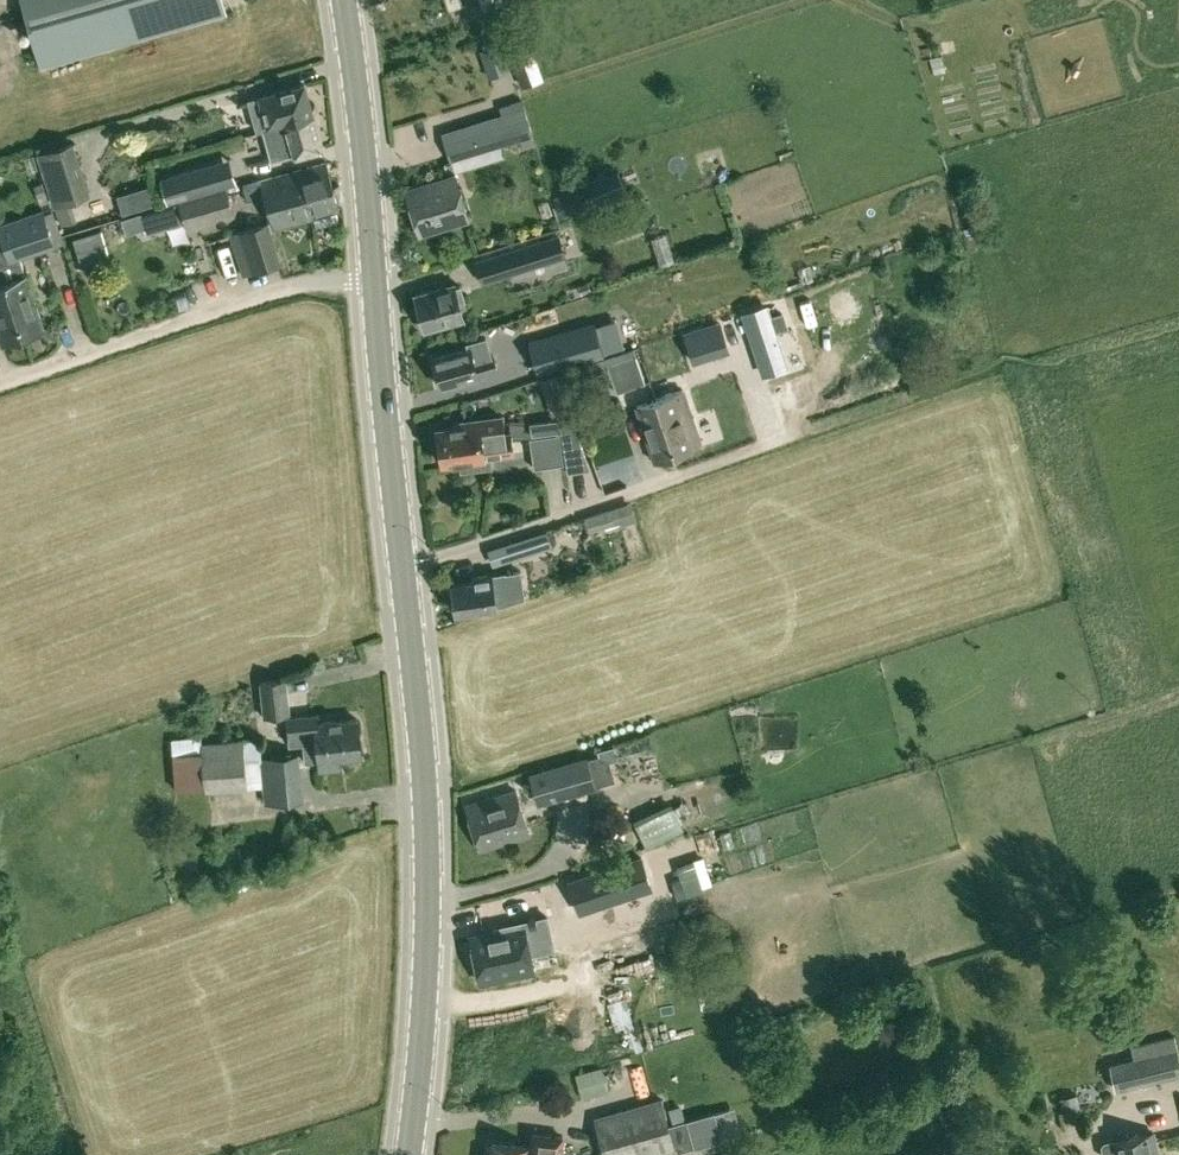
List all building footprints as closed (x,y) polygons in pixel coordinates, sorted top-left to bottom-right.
[(40,64),(225,10),(222,0),(21,0),(40,64)] [(448,10),(462,5),(460,0),(444,0),(448,10)] [(499,5),(497,0),(480,0),(484,11),(499,5)] [(508,71),(497,42),(479,49),(490,78),(508,71)] [(297,117),(312,113),(304,84),(260,97),(249,100),(257,129),(268,126),(275,124),(284,122),(284,121),(287,120),(297,117)] [(441,133),(450,162),(534,136),(525,107),(522,99),(500,106),(503,114),(441,133)] [(271,158),(293,152),(294,157),(322,149),(312,113),(297,117),(287,120),(284,121),(284,122),(275,124),(279,140),(267,144),(271,158)] [(74,141),(37,153),(53,206),(90,194),(74,141)] [(225,185),(218,161),(160,178),(167,203),(225,185)] [(297,199),(303,219),(313,216),(339,209),(326,161),(290,171),(292,181),(297,199)] [(274,227),(303,219),(297,199),(292,181),(290,171),(273,176),(261,179),(243,185),(247,199),(265,194),(274,227)] [(617,171),(587,184),(595,202),(626,190),(617,171)] [(406,190),(421,235),(469,220),(454,174),(406,190)] [(44,184),(35,187),(37,194),(41,207),(51,203),(47,190),(44,184)] [(151,188),(130,194),(135,212),(156,206),(151,188)] [(206,193),(213,219),(234,213),(227,188),(206,193)] [(206,193),(180,201),(187,226),(213,219),(206,193)] [(179,201),(161,206),(167,225),(184,220),(179,201)] [(45,220),(44,215),(43,212),(0,225),(0,236),(1,237),(0,238),(0,258),(2,263),(7,280),(25,334),(44,328),(29,283),(21,257),(32,254),(57,246),(49,218),(45,220)] [(144,242),(159,239),(154,215),(139,219),(144,242)] [(268,221),(244,228),(258,269),(281,261),(268,221)] [(73,237),(81,265),(109,257),(101,228),(73,237)] [(665,234),(653,238),(661,266),(674,261),(665,234)] [(502,254),(508,273),(565,255),(559,236),(502,254)] [(2,341),(25,334),(7,280),(2,263),(0,258),(0,334),(2,341)] [(454,285),(453,283),(416,293),(426,330),(463,320),(460,307),(466,305),(459,284),(454,285)] [(766,306),(744,313),(764,374),(786,367),(774,331),(787,327),(782,313),(769,317),(766,306)] [(600,325),(581,331),(590,358),(608,351),(600,325)] [(721,325),(687,336),(695,360),(729,349),(721,325)] [(590,358),(581,331),(554,339),(562,368),(590,359),(590,358)] [(498,369),(493,354),(492,354),(487,335),(468,340),(470,348),(435,357),(442,385),(478,375),(498,369)] [(633,348),(614,355),(616,362),(635,355),(633,348)] [(616,362),(614,355),(582,365),(588,383),(611,376),(607,365),(616,362)] [(645,384),(635,355),(616,362),(607,365),(611,376),(616,392),(645,384)] [(545,394),(565,387),(560,371),(539,378),(545,394)] [(684,391),(661,398),(677,452),(693,447),(693,445),(699,443),(692,418),(684,391)] [(677,452),(661,398),(637,404),(653,459),(677,452)] [(443,463),(460,461),(458,441),(481,438),(481,437),(492,436),(492,437),(492,442),(497,441),(497,436),(497,435),(503,435),(503,432),(501,418),(454,423),(455,428),(439,430),(443,463)] [(533,437),(559,433),(562,433),(567,472),(589,469),(570,418),(531,424),(533,437)] [(458,441),(460,461),(461,461),(462,470),(491,466),(490,456),(513,453),(510,433),(510,432),(503,432),(503,435),(497,435),(497,436),(497,441),(492,442),(492,437),(492,436),(481,437),(481,438),(458,441)] [(564,464),(559,433),(533,437),(529,437),(534,469),(564,464)] [(636,522),(630,502),(584,517),(589,533),(605,528),(606,532),(636,522)] [(511,543),(516,559),(552,547),(547,531),(511,543)] [(492,573),(491,572),(474,574),(474,581),(454,584),(458,613),(496,608),(496,605),(492,573)] [(263,718),(290,715),(286,678),(259,681),(263,718)] [(359,736),(357,718),(317,724),(316,715),(286,719),(290,746),(303,744),(304,744),(359,736)] [(175,791),(203,788),(199,745),(198,734),(170,737),(175,791)] [(362,757),(359,736),(304,744),(303,744),(305,762),(319,761),(320,771),(341,768),(340,760),(362,757)] [(243,741),(245,761),(260,759),(260,757),(259,740),(243,741)] [(247,788),(245,761),(243,741),(199,745),(203,788),(204,792),(247,788)] [(615,744),(598,749),(600,757),(608,761),(618,758),(615,744)] [(260,757),(260,759),(264,804),(304,801),(299,753),(260,757)] [(538,803),(594,787),(594,786),(586,760),(586,759),(530,775),(538,803)] [(529,835),(516,791),(465,806),(479,851),(529,835)] [(673,805),(635,824),(646,847),(684,828),(673,805)] [(641,857),(598,872),(608,902),(652,888),(641,857)] [(676,867),(680,878),(698,872),(694,861),(676,867)] [(698,872),(680,878),(685,894),(685,896),(698,892),(704,890),(698,872)] [(685,894),(680,878),(670,881),(676,897),(685,894)] [(507,926),(469,937),(479,983),(535,971),(532,955),(555,950),(546,912),(506,923),(507,926)] [(1137,1057),(1109,1064),(1115,1091),(1163,1080),(1178,1076),(1178,1067),(1172,1037),(1134,1045),(1137,1057)] [(605,1066),(564,1077),(573,1107),(614,1095),(605,1066)] [(1076,1094),(1060,1097),(1065,1118),(1080,1115),(1076,1094)] [(600,1142),(668,1124),(661,1099),(593,1118),(600,1142)] [(669,1109),(673,1123),(684,1119),(680,1105),(669,1109)] [(684,1119),(673,1123),(668,1124),(676,1151),(720,1138),(712,1112),(684,1119)] [(676,1151),(668,1124),(600,1142),(604,1154),(669,1154),(676,1153),(676,1151)] [(1155,1128),(1149,1130),(1105,1140),(1102,1143),(1105,1154),(1155,1154),(1161,1153),(1155,1128)] [(564,1135),(531,1132),(530,1147),(490,1143),(490,1147),(486,1151),(486,1154),(562,1154),(564,1135)]
